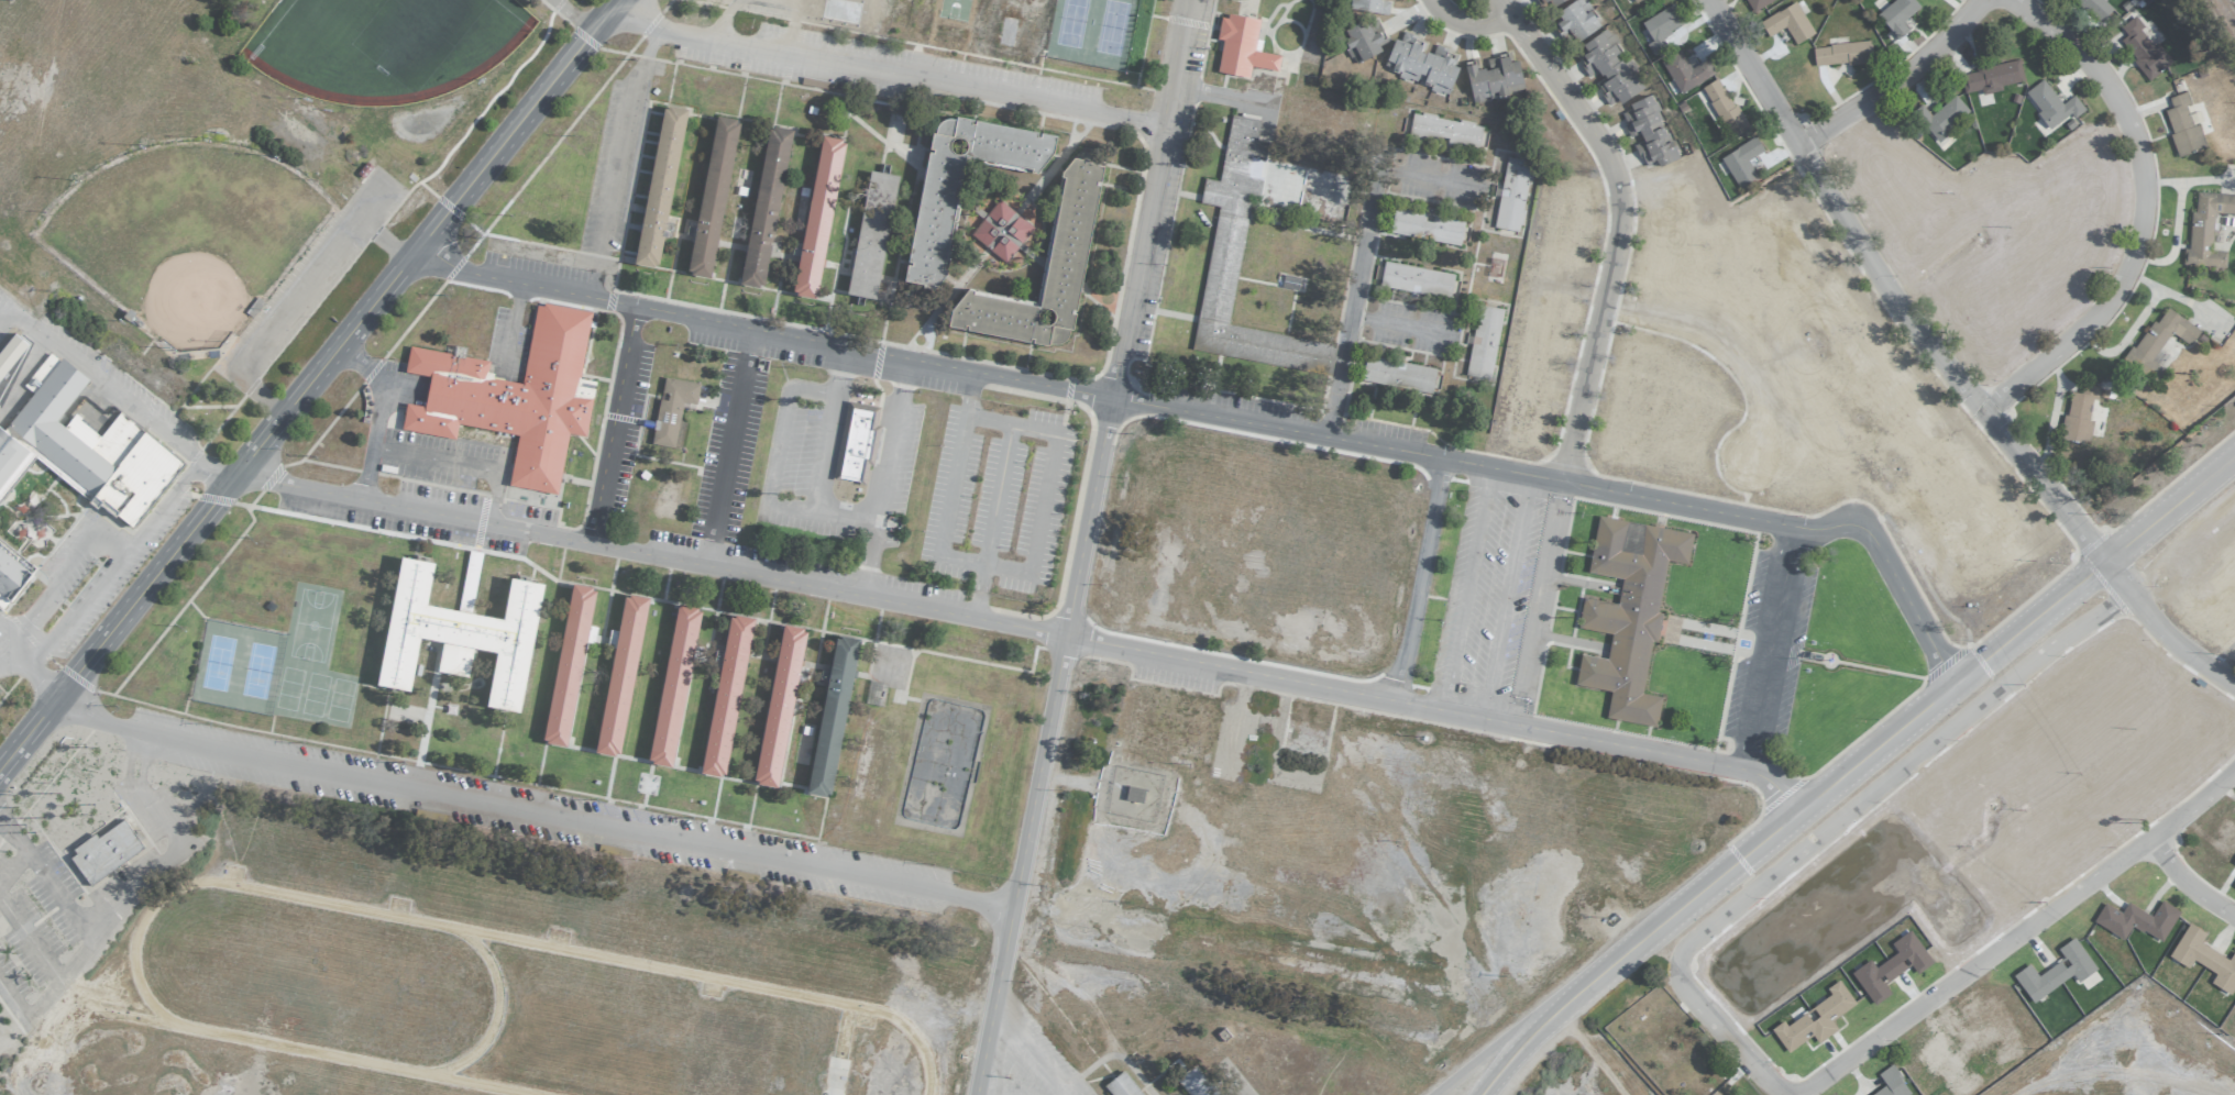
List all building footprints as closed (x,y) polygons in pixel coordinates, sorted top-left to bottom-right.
[(1388,1),(1380,0),(1349,0),(1348,9),(1387,14),(1388,1)] [(1543,10),(1562,0),(1538,0),(1543,10)] [(1561,37),(1569,32),(1573,41),(1598,28),(1584,0),(1575,0),(1554,11),(1559,20),(1554,23),(1561,37)] [(1751,12),(1772,0),(1744,0),(1751,12)] [(1906,29),(1900,23),(1919,6),(1914,0),(1891,0),(1875,15),(1896,38),(1906,29)] [(2098,23),(2111,8),(2102,0),(2074,0),(2098,23)] [(1794,43),(1812,34),(1795,1),(1758,21),(1766,36),(1785,26),(1794,43)] [(1659,36),(1682,25),(1673,4),(1640,20),(1650,41),(1645,43),(1650,55),(1665,48),(1659,36)] [(1258,20),(1219,13),(1215,39),(1220,40),(1215,72),(1248,77),(1249,66),(1277,70),(1279,55),(1259,52),(1260,41),(1255,40),(1258,20)] [(2171,62),(2156,43),(2152,46),(2138,29),(2142,26),(2133,15),(2119,26),(2125,35),(2117,41),(2148,80),(2171,62)] [(1342,31),(1346,38),(1341,40),(1352,64),(1380,51),(1377,45),(1386,41),(1374,16),(1342,31)] [(1642,89),(1633,72),(1635,71),(1625,53),(1622,55),(1606,28),(1580,43),(1585,52),(1576,57),(1587,76),(1597,71),(1603,80),(1596,84),(1608,105),(1616,100),(1618,103),(1642,89)] [(1446,96),(1457,67),(1452,65),(1456,54),(1433,45),(1429,54),(1421,51),(1425,41),(1401,32),(1398,40),(1393,38),(1382,66),(1398,72),(1396,78),(1412,84),(1413,79),(1430,85),(1428,89),(1446,96)] [(1811,46),(1813,66),(1871,61),(1869,41),(1811,46)] [(1660,59),(1676,93),(1713,75),(1706,59),(1687,67),(1680,50),(1660,59)] [(1463,62),(1470,100),(1522,91),(1516,60),(1510,61),(1509,53),(1484,57),(1486,68),(1476,69),(1475,59),(1463,62)] [(2020,81),(2017,61),(1958,72),(1962,95),(1976,92),(1978,105),(1991,102),(1989,93),(2000,91),(1999,85),(2020,81)] [(1701,86),(1729,137),(1745,128),(1718,77),(1701,86)] [(2060,104),(2041,79),(2024,91),(2040,114),(2030,121),(2040,134),(2069,113),(2072,118),(2083,110),(2072,95),(2060,104)] [(2167,97),(2170,107),(2162,110),(2177,156),(2204,148),(2196,123),(2190,125),(2184,106),(2189,104),(2184,91),(2167,97)] [(1676,158),(1650,94),(1627,103),(1629,109),(1619,113),(1628,136),(1638,132),(1642,141),(1634,144),(1643,167),(1655,162),(1657,166),(1676,158)] [(1928,115),(1920,104),(1910,111),(1939,147),(1951,137),(1946,130),(1968,112),(1954,95),(1928,115)] [(636,263),(656,266),(660,237),(665,237),(683,109),(658,105),(636,263)] [(1477,149),(1481,124),(1411,112),(1407,137),(1477,149)] [(1227,325),(1249,196),(1258,198),(1261,178),(1259,177),(1265,142),(1255,140),(1259,120),(1229,114),(1217,181),(1202,178),(1198,203),(1215,206),(1191,350),(1324,373),(1329,343),(1227,325)] [(686,273),(709,277),(737,120),(714,115),(686,273)] [(963,156),(987,161),(992,165),(1036,172),(1052,151),(1055,135),(973,121),(972,122),(970,121),(943,116),(930,133),(927,147),(930,149),(924,157),(906,260),(909,262),(904,268),(901,280),(927,285),(933,289),(941,278),(963,156)] [(763,287),(789,129),(765,125),(739,283),(763,287)] [(841,139),(817,136),(793,295),(817,299),(841,139)] [(1746,158),(1761,151),(1755,138),(1720,154),(1736,189),(1756,179),(1746,158)] [(1493,227),(1519,231),(1530,160),(1504,156),(1493,227)] [(1039,302),(956,287),(949,326),(964,329),(964,330),(1029,341),(1030,340),(1068,347),(1100,164),(1064,158),(1039,302)] [(895,175),(866,170),(846,294),(875,299),(895,175)] [(2194,192),(2193,211),(2189,211),(2187,249),(2181,249),(2180,264),(2224,266),(2225,249),(2211,249),(2212,212),(2234,213),(2234,194),(2194,192)] [(1032,227),(997,199),(969,234),(1004,263),(1032,227)] [(1459,244),(1462,220),(1427,215),(1428,213),(1391,207),(1388,234),(1459,244)] [(1452,273),(1382,261),(1378,285),(1407,291),(1407,292),(1448,299),(1452,273)] [(589,311),(534,303),(522,382),(485,376),(487,359),(407,347),(403,372),(427,376),(423,406),(404,403),(400,429),(453,438),(455,425),(515,433),(507,486),(556,493),(565,433),(584,436),(593,381),(579,379),(589,311)] [(1488,380),(1502,309),(1478,304),(1464,375),(1488,380)] [(2199,330),(2162,305),(2123,361),(2152,381),(2162,368),(2150,360),(2169,332),(2188,345),(2199,330)] [(96,505),(98,502),(132,528),(182,460),(117,412),(99,435),(71,414),(63,426),(55,420),(86,379),(48,351),(22,386),(30,392),(3,429),(0,427),(0,495),(29,455),(96,505)] [(1434,367),(1363,355),(1359,382),(1430,393),(1434,367)] [(698,383),(662,377),(660,396),(657,395),(650,443),(679,448),(683,421),(678,421),(681,403),(694,405),(698,383)] [(2088,443),(2091,421),(2087,420),(2091,398),(2096,399),(2098,386),(2081,383),(2079,393),(2068,391),(2060,439),(2088,443)] [(872,466),(878,426),(875,425),(878,406),(847,401),(835,477),(864,481),(867,465),(872,466)] [(1691,532),(1595,516),(1586,572),(1620,578),(1616,603),(1582,597),(1576,628),(1609,633),(1605,658),(1578,654),(1573,685),(1609,690),(1604,718),(1655,726),(1660,696),(1641,693),(1649,641),(1655,642),(1660,612),(1656,611),(1665,560),(1686,563),(1691,532)] [(32,565),(0,541),(0,609),(32,565)] [(519,711),(540,582),(508,577),(502,617),(425,605),(432,561),(396,556),(376,684),(409,689),(417,637),(440,640),(435,670),(467,675),(471,648),(493,651),(485,706),(519,711)] [(592,587),(567,583),(543,741),(567,745),(592,587)] [(645,597),(620,593),(596,751),(620,755),(645,597)] [(699,608),(675,604),(647,761),(671,765),(699,608)] [(723,776),(752,618),(727,613),(699,771),(723,776)] [(777,786),(804,628),(779,624),(753,782),(777,786)] [(830,796),(856,638),(833,634),(827,671),(820,670),(818,679),(824,680),(806,792),(830,796)] [(1142,802),(1144,788),(1125,786),(1124,800),(1142,802)] [(2219,815),(2209,834),(2225,842),(2218,856),(2234,864),(2234,823),(2219,815)] [(95,837),(93,835),(66,853),(87,885),(142,848),(122,818),(95,837)] [(1933,915),(1930,911),(1918,919),(1933,942),(2003,895),(1986,870),(1974,879),(1978,885),(1933,915)] [(2091,922),(2122,939),(2130,925),(2161,942),(2178,910),(2159,900),(2150,916),(2125,902),(2120,911),(2102,902),(2091,922)] [(1984,921),(1980,913),(1959,923),(1964,932),(1984,921)] [(1763,984),(1752,969),(1778,949),(1755,920),(1738,934),(1750,950),(1729,966),(1737,977),(1722,989),(1735,1006),(1763,984)] [(2234,985),(2234,952),(2231,950),(2227,958),(2199,942),(2205,933),(2187,922),(2167,956),(2187,968),(2192,960),(2214,973),(2208,982),(2229,994),(2234,985)] [(1849,972),(1872,1005),(1889,993),(1882,983),(1908,966),(1913,974),(1931,962),(1909,929),(1889,943),(1895,952),(1873,966),(1868,959),(1849,972)] [(2031,1002),(2071,975),(2075,982),(2095,969),(2072,936),(2054,949),(2061,958),(2036,975),(2028,963),(2012,974),(2031,1002)] [(1784,1024),(1781,1020),(1769,1028),(1785,1052),(1811,1035),(1816,1042),(1835,1029),(1829,1020),(1853,1004),(1837,979),(1825,987),(1829,994),(1784,1024)] [(2024,1057),(2007,1012),(2001,1014),(1993,993),(1977,999),(1979,1004),(1962,1010),(1969,1028),(1991,1020),(2000,1045),(1987,1050),(1993,1068),(2024,1057)] [(1195,1062),(1174,1077),(1187,1094),(1220,1094),(1195,1062)] [(1910,1093),(1890,1064),(1876,1073),(1883,1085),(1868,1094),(1908,1094),(1910,1093)] [(1123,1068),(1103,1084),(1111,1094),(1143,1094),(1123,1068)]
